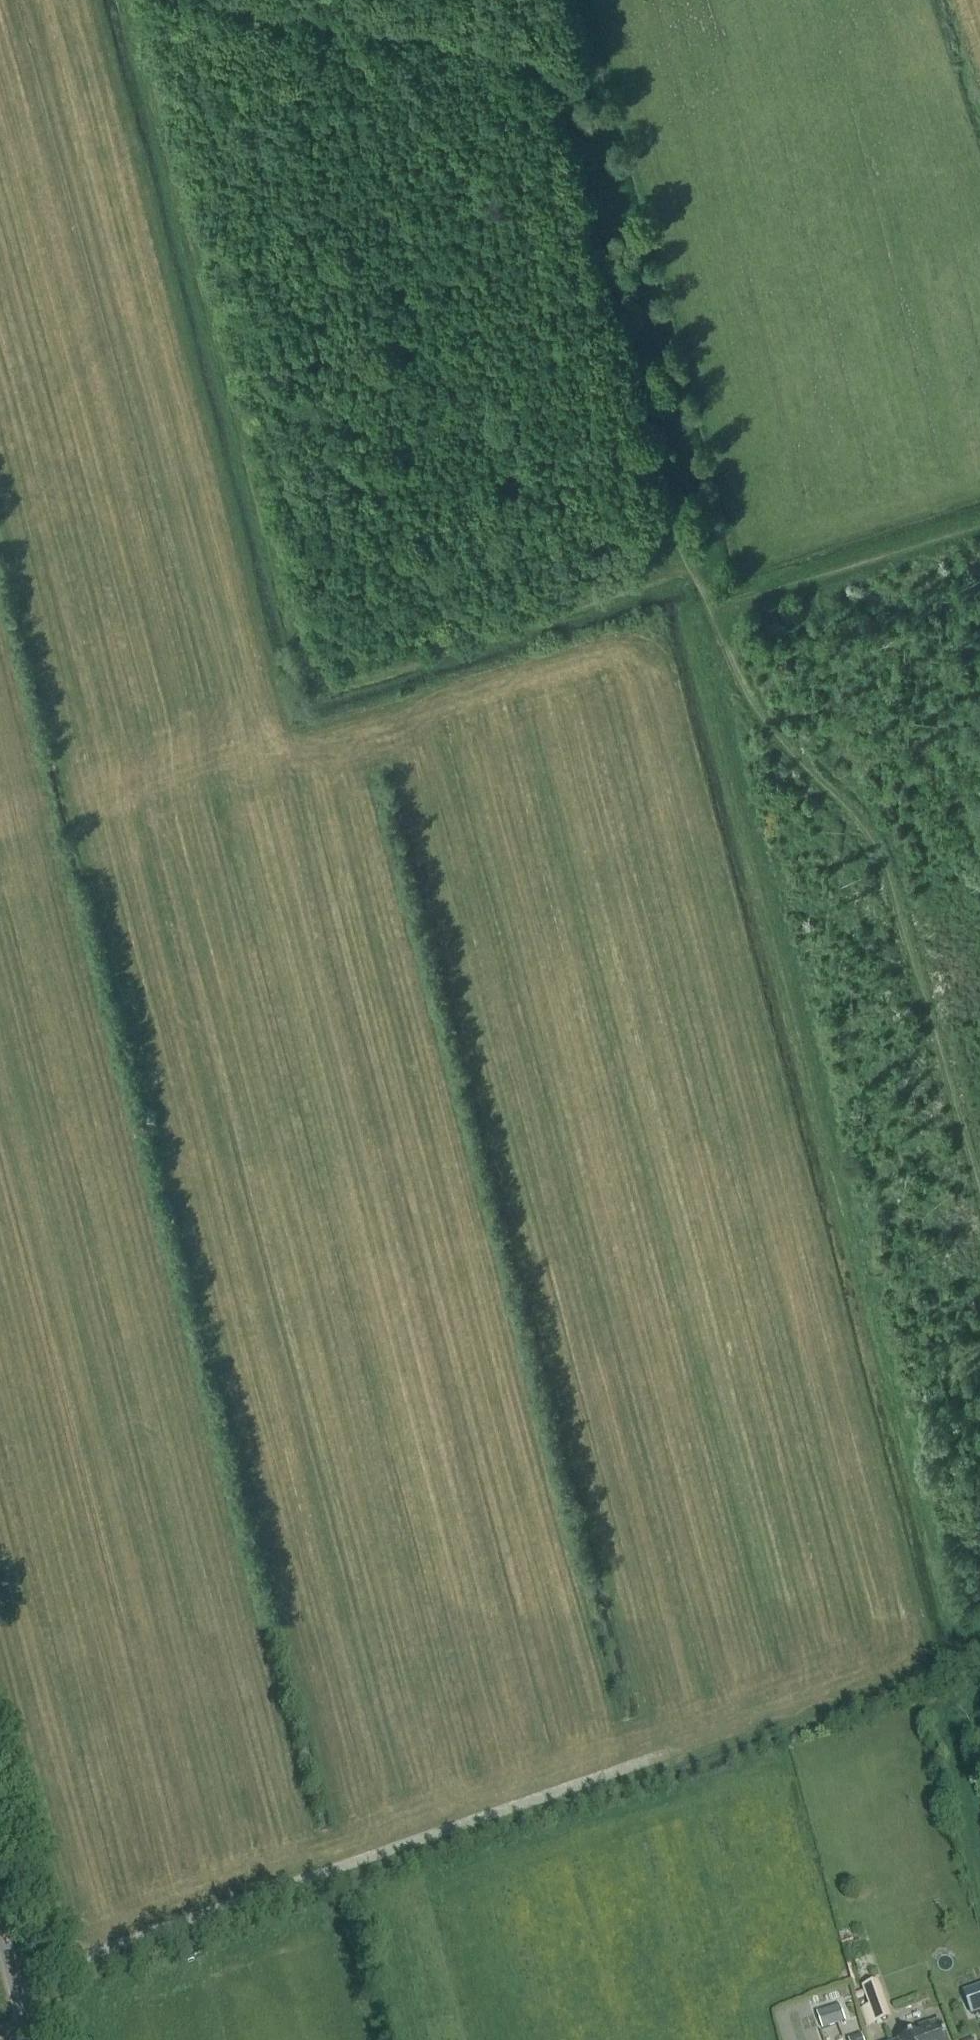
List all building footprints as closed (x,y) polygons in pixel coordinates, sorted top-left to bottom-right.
[(876,2023),(889,2019),(876,1983),(864,1988),(876,2023)] [(839,2006),(817,2012),(822,2029),(844,2022),(839,2006)] [(940,2020),(919,2028),(921,2033),(903,2039),(947,2039),(940,2020)]
